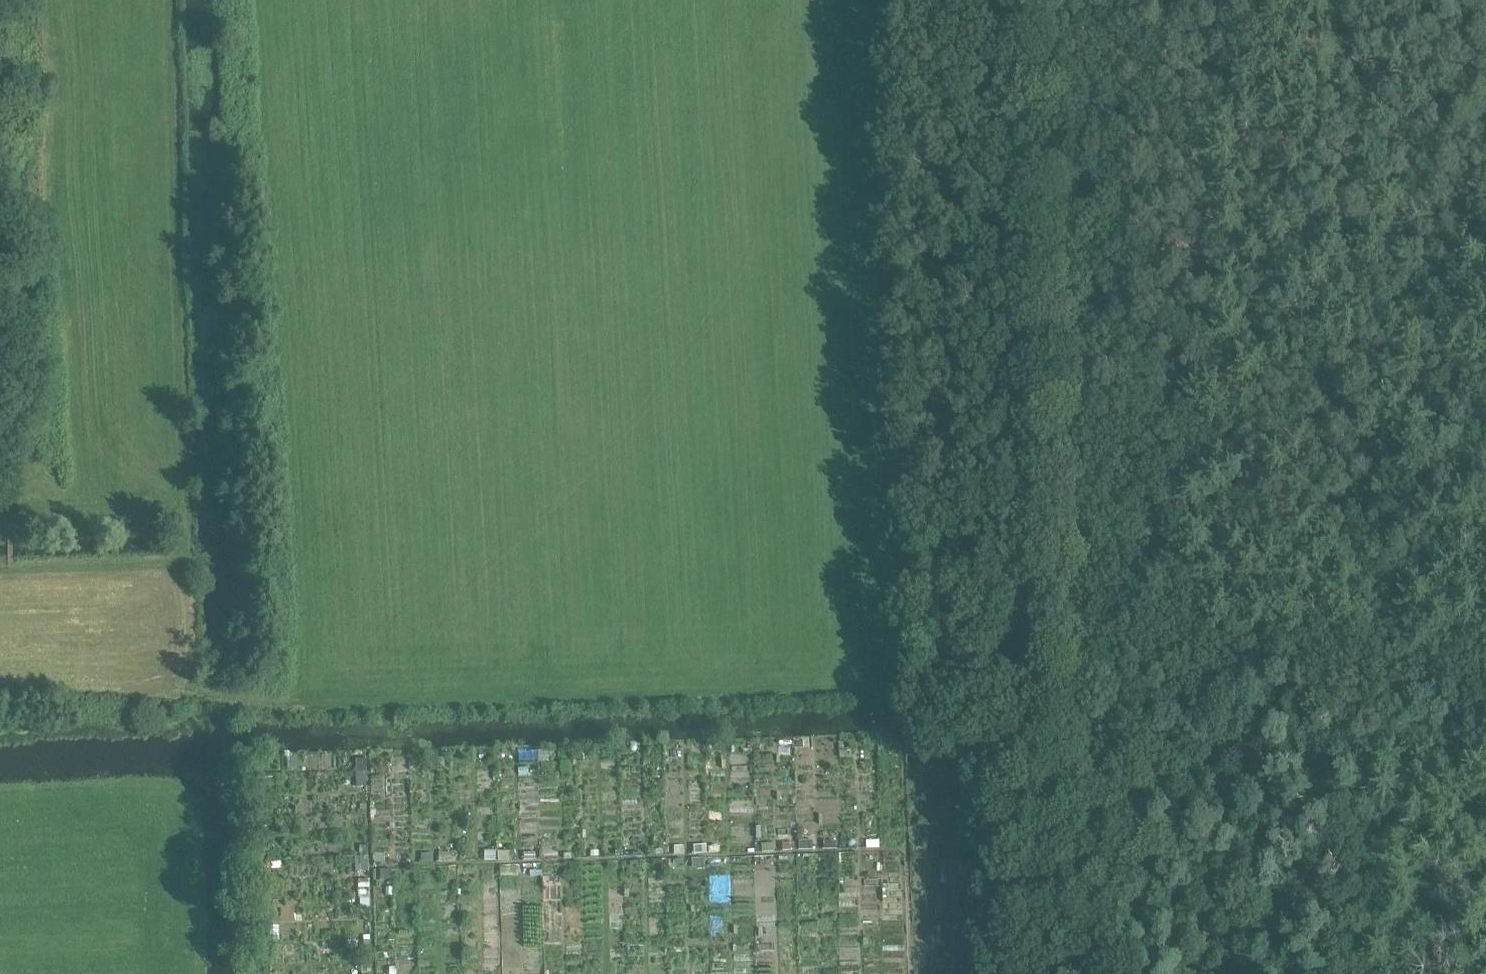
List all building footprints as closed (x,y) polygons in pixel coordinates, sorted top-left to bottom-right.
[(356,759),(357,772),(366,771),(366,758),(356,759)] [(799,840),(799,850),(813,849),(813,840),(799,840)] [(823,841),(824,849),(836,848),(836,840),(823,841)] [(707,853),(707,844),(693,845),(694,853),(707,853)] [(439,862),(456,861),(456,851),(439,852),(439,862)] [(498,860),(511,860),(511,851),(498,851),(498,860)] [(375,853),(375,864),(385,864),(385,853),(375,853)] [(369,870),(368,856),(355,857),(355,871),(369,870)] [(380,869),(380,879),(392,879),(392,869),(380,869)] [(360,909),(370,908),(370,898),(360,898),(360,909)]
